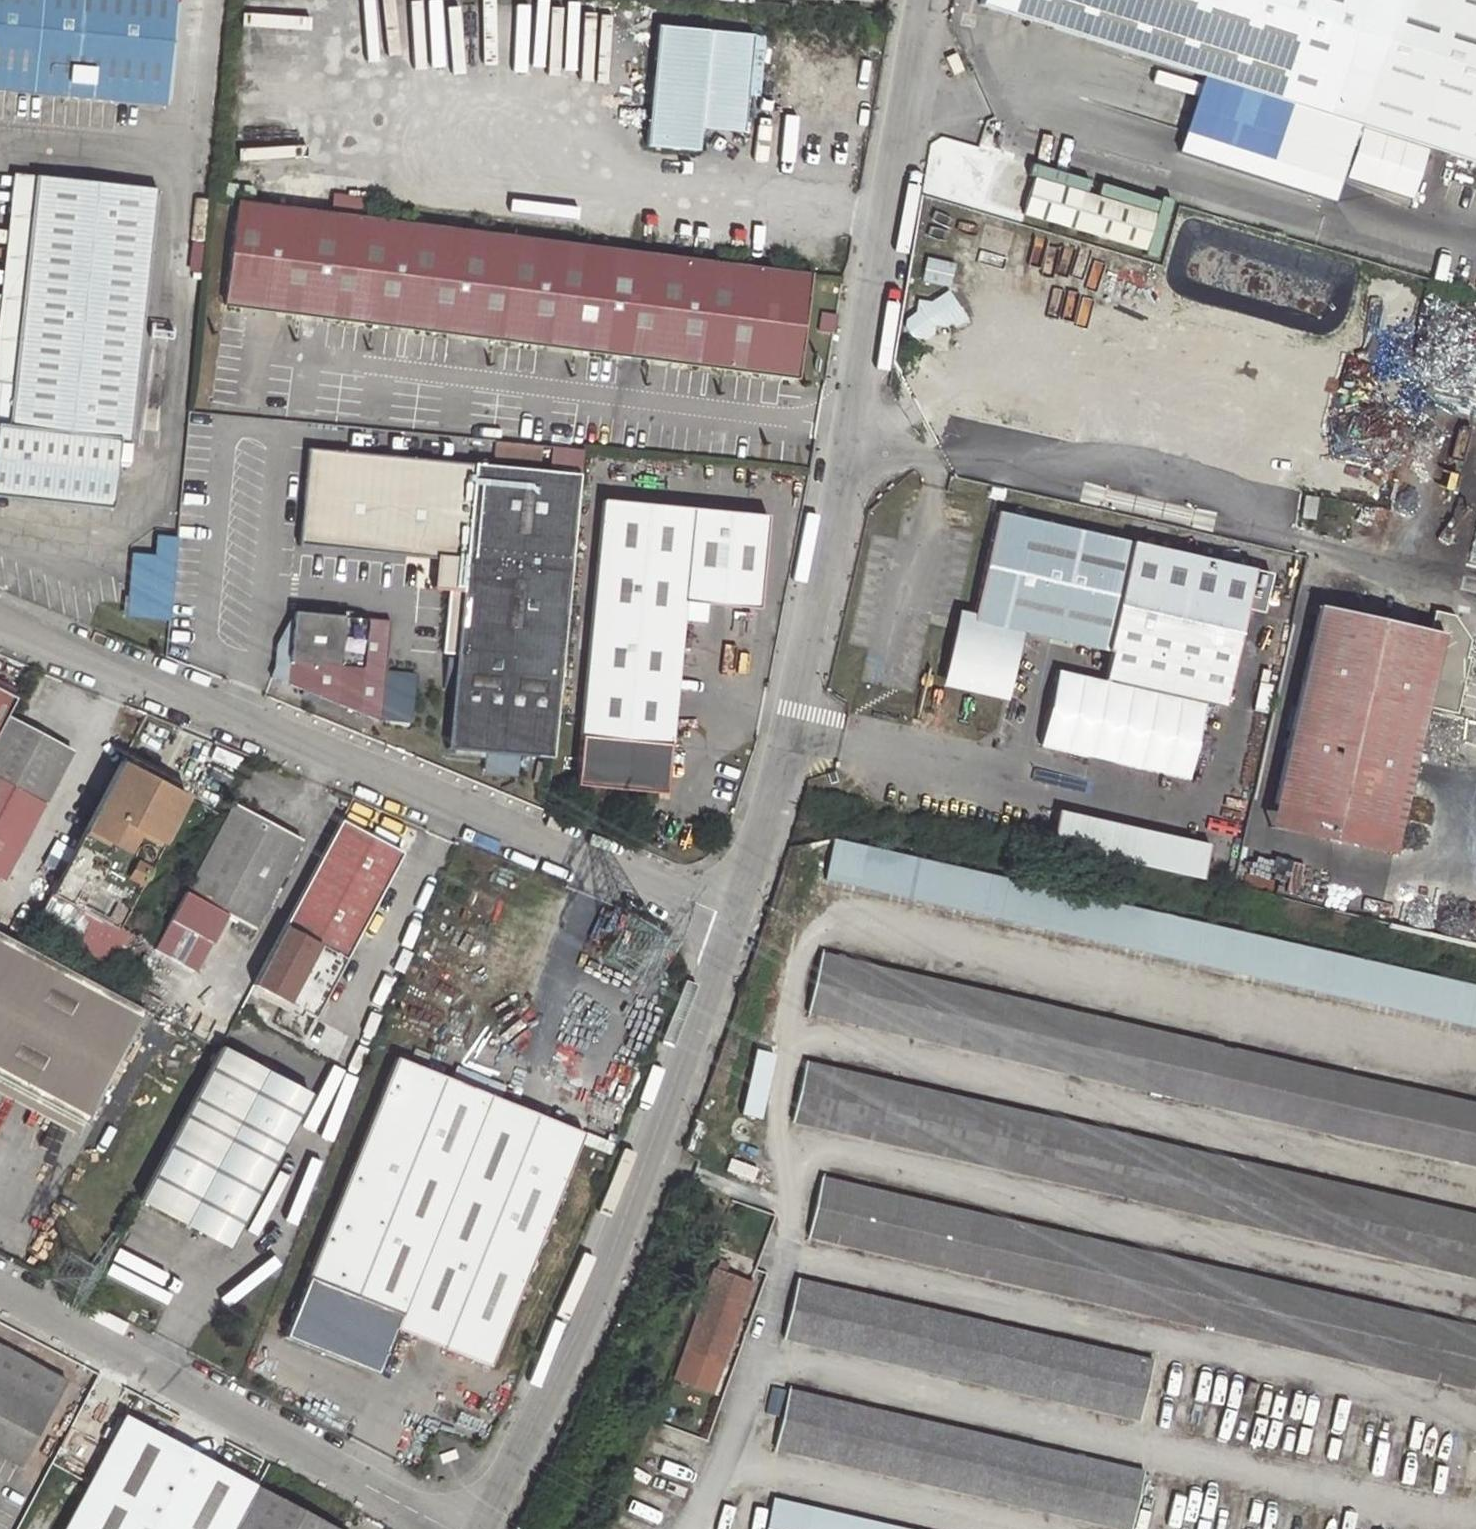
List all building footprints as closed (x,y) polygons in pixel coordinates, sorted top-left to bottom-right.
[(165,113),(177,7),(170,0),(0,0),(0,96),(165,113)] [(1338,116),(1340,108),(1368,117),(1365,125),(1475,160),(1475,0),(991,0),(989,7),(1240,86),(1287,101),(1338,116)] [(751,39),(655,29),(644,148),(689,151),(691,130),(741,134),(751,39)] [(1287,101),(1240,86),(1222,141),(1270,155),(1287,101)] [(1146,101),(1143,114),(1184,126),(1187,113),(1146,101)] [(1340,108),(1338,116),(1365,125),(1368,117),(1340,108)] [(1163,205),(1043,168),(1032,204),(1152,241),(1163,205)] [(26,173),(3,171),(0,196),(0,388),(3,388),(26,173)] [(26,173),(3,388),(0,388),(0,504),(102,514),(111,443),(122,445),(149,187),(26,173)] [(787,382),(802,278),(229,200),(217,303),(787,382)] [(950,287),(956,264),(928,257),(922,280),(950,287)] [(458,547),(467,467),(316,451),(315,462),(307,531),(319,532),(458,547)] [(444,733),(492,738),(549,743),(572,478),(467,467),(458,547),(444,733)] [(757,504),(593,489),(568,772),(658,780),(674,589),(749,596),(757,504)] [(1301,517),(1315,519),(1318,497),(1304,495),(1301,517)] [(964,612),(947,685),(1012,700),(1027,634),(1114,653),(1108,681),(1210,704),(1230,709),(1251,615),(1269,619),(1279,576),(1002,513),(978,615),(964,612)] [(122,612),(165,615),(172,534),(153,531),(152,550),(128,548),(122,612)] [(1323,603),(1277,800),(1403,829),(1432,703),(1457,709),(1473,642),(1457,615),(1439,610),(1434,629),(1323,603)] [(388,620),(291,611),(284,685),(380,721),(388,620)] [(1210,704),(1108,681),(1061,670),(1043,747),(1192,782),(1210,704)] [(1461,709),(1475,712),(1475,680),(1465,678),(1461,709)] [(8,705),(0,701),(0,720),(8,705)] [(0,720),(0,882),(75,740),(8,705),(0,720)] [(119,763),(48,897),(114,931),(183,797),(119,763)] [(1403,829),(1277,800),(1271,825),(1397,854),(1403,829)] [(248,928),(295,836),(229,802),(180,893),(221,915),(248,928)] [(1215,844),(1063,810),(1054,847),(1207,881),(1215,844)] [(344,813),(256,980),(318,1013),(407,846),(344,813)] [(836,838),(826,880),(1475,1027),(1475,983),(836,838)] [(221,915),(180,893),(150,951),(191,972),(221,915)] [(114,931),(48,897),(31,929),(109,969),(126,937),(114,931)] [(82,1125),(141,1013),(122,1002),(21,948),(0,936),(0,1084),(82,1125)] [(824,952),(811,1009),(1475,1161),(1475,1103),(824,952)] [(217,1049),(138,1199),(230,1245),(307,1097),(217,1049)] [(808,1056),(793,1124),(1475,1278),(1475,1206),(808,1056)] [(280,1339),(355,1369),(382,1357),(391,1332),(485,1369),(580,1133),(496,1099),(446,1080),(389,1057),(280,1339)] [(451,1067),(446,1080),(496,1099),(500,1086),(451,1067)] [(763,1108),(748,1105),(745,1138),(759,1140),(763,1108)] [(753,1180),(757,1166),(730,1160),(727,1173),(753,1180)] [(825,1166),(808,1238),(1475,1391),(1475,1315),(825,1166)] [(720,1258),(716,1268),(727,1273),(731,1262),(720,1258)] [(716,1268),(713,1267),(673,1381),(718,1396),(758,1283),(727,1273),(716,1268)] [(1154,1355),(799,1273),(783,1339),(1139,1421),(1154,1355)] [(29,1462),(75,1377),(0,1338),(0,1447),(29,1462)] [(375,1377),(382,1357),(355,1369),(375,1377)] [(792,1379),(790,1388),(784,1416),(776,1451),(1117,1528),(1136,1528),(1151,1461),(792,1379)] [(784,1416),(790,1388),(772,1384),(765,1411),(784,1416)] [(258,1489),(129,1416),(68,1528),(238,1528),(258,1489)] [(258,1489),(238,1528),(331,1528),(258,1489)] [(772,1496),(765,1528),(915,1528),(772,1496)]
